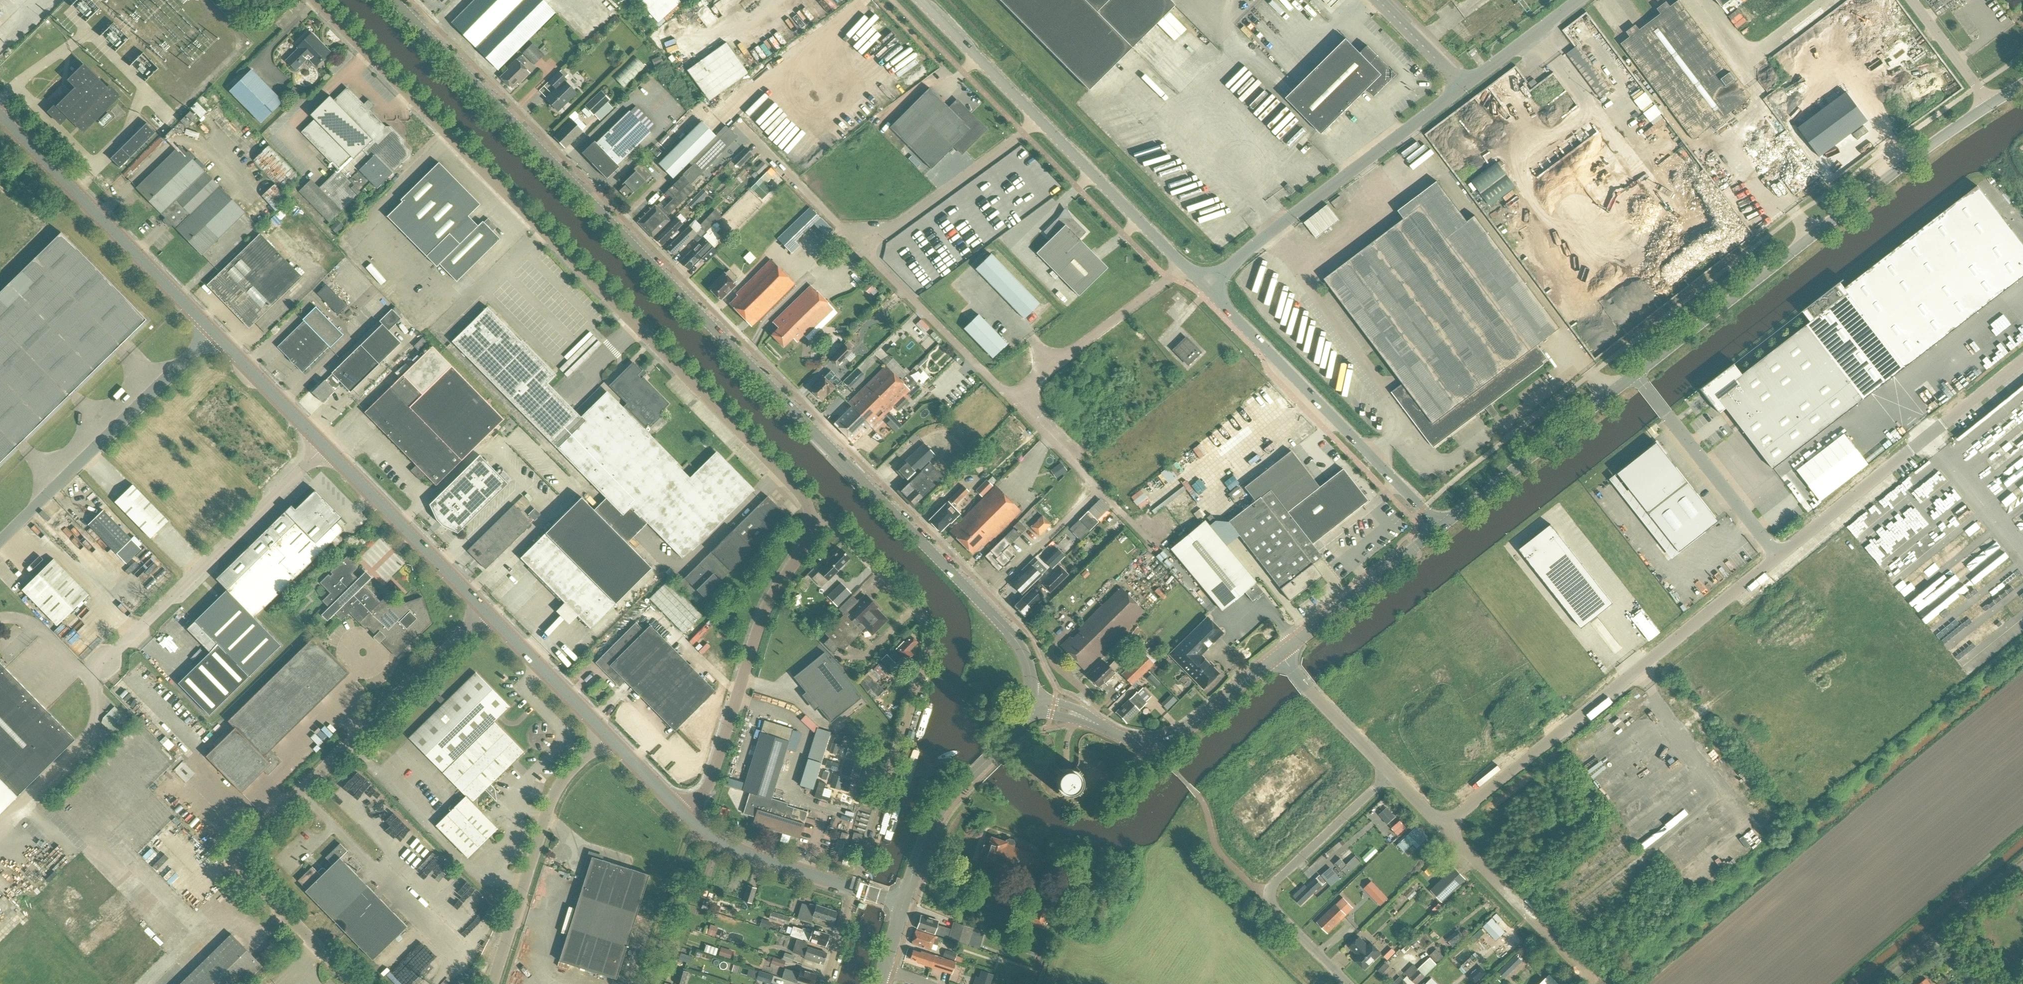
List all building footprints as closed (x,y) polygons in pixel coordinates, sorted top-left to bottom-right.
[(542,0),(475,0),(452,23),(498,69),(555,13),(542,0)] [(641,4),(651,15),(647,19),(656,29),(682,5),(680,3),(677,0),(646,0),(641,4)] [(1169,0),(999,0),(1089,90),(1175,5),(1169,0)] [(1752,96),(1742,83),(1743,84),(1680,0),(1622,44),(1695,141),(1743,104),(1742,104),(1752,96)] [(1585,11),(1560,29),(1573,47),(1578,43),(1581,47),(1595,36),(1597,39),(1603,36),(1585,11)] [(586,39),(589,36),(572,19),(569,22),(586,39)] [(316,66),(327,55),(321,48),(324,46),(312,33),(298,47),(299,48),(287,60),(296,70),(308,58),(316,66)] [(1361,53),(1347,39),(1286,98),(1322,134),(1367,90),(1374,97),(1397,75),(1368,46),(1361,53)] [(545,55),(533,43),(523,53),(534,65),(545,55)] [(748,73),(726,43),(687,71),(709,101),(748,73)] [(899,46),(877,62),(885,72),(906,57),(899,46)] [(1601,98),(1611,90),(1577,46),(1567,54),(1601,98)] [(519,80),(520,82),(530,73),(522,65),(526,60),(521,55),(507,68),(508,69),(500,77),(511,88),(519,80)] [(624,88),(646,67),(635,56),(614,77),(624,88)] [(661,56),(655,58),(658,64),(663,62),(661,56)] [(117,98),(120,96),(110,86),(107,88),(84,65),(68,80),(76,88),(58,106),(56,104),(48,112),(60,124),(68,117),(75,124),(75,123),(84,132),(117,98)] [(262,123),(283,101),(252,69),(230,91),(262,123)] [(550,81),(558,89),(547,99),(558,111),(577,94),(565,82),(567,80),(565,78),(568,75),(563,69),(550,81)] [(1529,83),(1532,87),(1538,83),(1534,79),(1529,83)] [(296,97),(300,90),(293,87),(289,93),(296,97)] [(410,156),(410,151),(404,145),(403,140),(390,127),(385,127),(371,112),(362,102),(361,103),(347,88),(334,100),(329,95),(310,115),(315,120),(302,132),(338,170),(319,189),(311,180),(310,181),(298,192),(330,223),(341,212),(371,182),(377,188),(402,164),(402,162),(403,163),(410,156)] [(963,151),(985,130),(959,104),(952,111),(929,88),(889,128),(931,169),(956,144),(963,151)] [(610,101),(601,91),(585,105),(594,115),(610,101)] [(1820,158),(1868,121),(1846,92),(1798,128),(1820,158)] [(756,124),(774,106),(771,102),(768,105),(763,100),(747,115),(756,124)] [(200,118),(207,112),(197,102),(191,108),(198,115),(198,116),(200,118)] [(1653,104),(1642,111),(1649,122),(1660,115),(1653,104)] [(596,143),(594,141),(582,153),(607,179),(620,167),(618,165),(651,132),(650,131),(656,126),(636,106),(631,111),(630,110),(596,143)] [(197,117),(192,112),(182,121),(187,126),(197,117)] [(574,122),(572,119),(571,120),(562,129),(555,137),(565,148),(583,131),(582,130),(586,127),(578,118),(574,122)] [(673,179),(716,136),(701,121),(658,164),(673,179)] [(147,124),(147,123),(110,159),(111,159),(120,167),(119,168),(120,168),(156,132),(155,132),(147,124)] [(729,128),(692,165),(701,174),(738,137),(729,128)] [(167,142),(176,132),(173,129),(163,138),(167,142)] [(163,213),(168,217),(166,218),(166,220),(170,224),(172,224),(173,223),(178,227),(177,228),(203,254),(246,212),(181,146),(138,187),(163,213)] [(299,176),(270,147),(255,162),(284,191),(299,176)] [(739,168),(753,154),(747,147),(732,162),(739,168)] [(1165,154),(1138,155),(1138,162),(1165,161),(1165,154)] [(457,281),(501,238),(493,231),(497,227),(489,218),(485,222),(483,221),(478,226),(469,216),(481,204),(439,162),(401,199),(403,201),(388,216),(437,266),(440,264),(457,281)] [(758,175),(767,167),(763,162),(754,170),(758,175)] [(1469,181),(1488,207),(1514,187),(1495,162),(1469,181)] [(627,199),(645,181),(636,171),(624,183),(626,184),(619,191),(627,199)] [(763,200),(772,191),(766,185),(770,180),(764,174),(760,179),(751,188),(763,200)] [(670,214),(696,189),(683,176),(657,201),(659,203),(670,214)] [(1490,402),(1547,358),(1537,345),(1560,328),(1475,216),(1468,221),(1437,181),(1398,211),(1404,219),(1381,237),(1411,277),(1403,283),(1481,387),(1476,391),(1479,396),(1480,395),(1488,406),(1491,404),(1490,402)] [(1292,195),(1295,191),(1288,184),(1285,187),(1292,195)] [(269,185),(259,193),(264,199),(274,190),(269,185)] [(1701,389),(1720,414),(1721,413),(1726,408),(1773,469),(2022,277),(2022,244),(1977,185),(1844,288),(1840,283),(1844,280),(1843,279),(1802,311),(1802,312),(1803,312),(1811,322),(1742,374),(1735,364),(1735,363),(1701,389)] [(692,201),(697,205),(708,194),(703,190),(692,201)] [(656,207),(655,206),(638,222),(638,223),(646,231),(646,230),(653,237),(670,221),(666,218),(670,214),(659,203),(656,207)] [(1317,239),(1340,221),(1328,205),(1304,223),(1317,239)] [(810,208),(777,239),(791,254),(800,246),(795,242),(814,224),(827,236),(833,230),(820,218),(810,208)] [(717,223),(722,217),(716,210),(699,227),(705,233),(706,231),(714,223),(716,224),(717,223)] [(1086,232),(1072,218),(1065,211),(1044,232),(1051,239),(1036,253),(1079,296),(1107,268),(1079,239),(1086,232)] [(726,215),(718,223),(718,224),(724,229),(732,220),(726,215)] [(661,243),(662,245),(670,237),(672,238),(679,232),(676,229),(682,224),(676,218),(655,237),(657,239),(657,240),(659,242),(661,243)] [(341,229),(335,223),(331,228),(336,233),(341,229)] [(707,233),(703,237),(698,242),(691,248),(693,250),(681,261),(689,269),(694,264),(695,266),(697,266),(703,261),(703,258),(701,257),(703,255),(706,258),(714,249),(718,245),(718,239),(720,237),(714,231),(717,228),(715,226),(718,224),(718,223),(717,223),(716,224),(714,223),(706,231),(707,233)] [(684,246),(697,233),(690,226),(667,248),(668,248),(667,251),(670,255),(673,254),(683,245),(684,246)] [(277,232),(268,240),(285,258),(294,249),(277,232)] [(89,375),(146,319),(62,233),(5,289),(89,375)] [(252,326),(302,276),(260,234),(208,285),(214,291),(216,289),(252,326)] [(888,237),(879,263),(905,273),(906,270),(897,267),(899,262),(900,262),(904,252),(910,254),(908,261),(915,264),(918,256),(898,249),(900,242),(888,237)] [(1481,387),(1403,283),(1411,277),(1381,237),(1325,279),(1403,383),(1391,392),(1433,447),(1488,406),(1480,395),(1479,396),(1476,391),(1481,387)] [(840,259),(845,255),(841,251),(836,255),(840,259)] [(975,269),(1024,319),(1040,304),(991,254),(975,269)] [(752,326),(794,284),(770,259),(736,293),(738,295),(729,303),(752,326)] [(733,281),(737,277),(730,269),(725,274),(725,273),(710,287),(721,299),(736,284),(733,281)] [(348,305),(327,284),(317,293),(338,315),(348,305)] [(805,337),(833,310),(810,286),(773,322),(777,327),(778,328),(771,335),(783,348),(792,339),(796,342),(803,336),(805,337)] [(89,375),(5,289),(0,293),(0,462),(89,375)] [(607,392),(581,418),(547,384),(556,375),(488,306),(452,341),(555,445),(607,497),(595,509),(582,496),(521,557),(529,566),(528,568),(564,604),(565,603),(591,628),(652,567),(628,543),(648,522),(682,557),(752,488),(717,452),(687,481),(672,466),(676,462),(642,428),(648,422),(650,424),(660,415),(656,411),(660,407),(662,409),(668,403),(643,377),(642,378),(638,374),(641,371),(633,363),(611,385),(628,403),(623,408),(607,392)] [(1976,334),(1984,344),(2019,317),(2011,306),(1976,334)] [(304,321),(277,347),(285,354),(295,364),(302,372),(329,346),(330,348),(343,335),(316,307),(302,319),(304,321)] [(382,324),(332,373),(333,373),(325,380),(312,392),(323,402),(335,390),(342,383),(351,392),(401,343),(389,331),(401,319),(392,309),(380,321),(382,324)] [(964,329),(992,358),(1007,344),(978,315),(964,329)] [(922,320),(918,324),(926,332),(930,328),(922,320)] [(575,367),(598,341),(587,331),(575,345),(584,352),(581,355),(576,351),(568,361),(575,367)] [(934,332),(931,336),(939,344),(942,340),(934,332)] [(418,350),(427,341),(423,337),(414,346),(418,350)] [(1173,350),(1188,365),(1200,353),(1186,338),(1173,350)] [(837,367),(852,352),(845,345),(830,359),(837,367)] [(504,419),(433,346),(365,412),(436,485),(504,419)] [(963,363),(955,355),(951,358),(959,366),(963,363)] [(919,367),(928,359),(925,357),(917,365),(919,367)] [(870,426),(871,427),(892,407),(897,412),(906,403),(901,398),(909,390),(915,383),(906,374),(899,380),(885,366),(847,403),(851,407),(834,424),(850,441),(861,430),(863,432),(870,426)] [(829,371),(810,390),(819,400),(825,395),(827,396),(829,394),(836,386),(836,385),(840,381),(839,382),(836,379),(837,378),(833,375),(829,371)] [(1352,403),(1357,376),(1350,375),(1345,401),(1352,403)] [(1820,501),(1868,464),(1844,434),(1797,470),(1820,501)] [(2003,483),(2022,471),(2022,453),(2016,457),(2013,453),(2022,447),(2022,442),(2022,441),(2014,447),(2011,442),(1972,466),(1976,473),(1992,464),(2003,483)] [(1680,552),(1719,521),(1657,443),(1618,473),(1680,552)] [(914,505),(943,476),(928,461),(934,455),(923,444),(896,469),(907,481),(910,478),(911,480),(900,491),(914,505)] [(963,463),(971,455),(964,448),(956,456),(963,463)] [(1255,501),(1228,522),(1239,535),(1289,601),(1289,600),(1307,586),(1310,585),(1321,576),(1312,564),(1322,557),(1312,544),(1368,501),(1343,469),(1319,487),(1291,450),(1244,487),(1255,501)] [(509,483),(481,454),(430,504),(437,519),(443,525),(458,532),(509,483)] [(1066,470),(1061,463),(1056,467),(1061,474),(1066,470)] [(1166,482),(1173,476),(1166,467),(1159,472),(1166,482)] [(1938,471),(1910,489),(1917,500),(1945,482),(1938,471)] [(986,480),(976,491),(983,498),(993,487),(986,480)] [(133,484),(115,501),(150,538),(168,520),(133,484)] [(956,505),(969,492),(963,486),(929,520),(929,521),(929,523),(931,525),(933,525),(940,532),(949,523),(951,523),(960,514),(954,508),(957,506),(956,505)] [(995,537),(1021,512),(996,486),(951,531),(972,553),(981,545),(983,546),(989,540),(990,541),(994,537),(995,537)] [(1137,508),(1148,501),(1139,489),(1129,496),(1137,508)] [(295,509),(291,505),(216,579),(227,589),(196,620),(187,629),(210,652),(179,682),(210,714),(250,675),(282,644),(255,617),(344,530),(342,527),(346,524),(341,519),(342,517),(315,490),(295,509)] [(1998,503),(2022,535),(2022,492),(2010,501),(2007,496),(1998,503)] [(704,596),(787,514),(767,495),(685,577),(704,596)] [(485,569),(532,523),(514,504),(467,550),(485,569)] [(531,518),(537,513),(532,508),(527,514),(531,518)] [(103,510),(88,524),(117,553),(127,564),(142,549),(132,539),(103,510)] [(1081,540),(1099,522),(1088,511),(1070,529),(1081,540)] [(1206,517),(1211,524),(1215,520),(1210,514),(1206,517)] [(1039,536),(1051,524),(1042,515),(1030,526),(1039,536)] [(1255,583),(1256,582),(1205,521),(1171,549),(1222,611),(1244,592),(1255,583)] [(1009,545),(1025,529),(1018,522),(1013,527),(1014,528),(1003,538),(990,551),(985,557),(999,572),(1003,568),(1004,568),(1011,561),(1011,560),(1015,556),(1007,548),(1010,545),(1009,545)] [(2020,580),(1987,523),(1962,538),(1963,538),(1892,579),(1897,587),(1929,569),(1931,572),(1951,561),(1951,564),(1943,574),(1946,579),(1937,585),(1928,582),(1909,603),(1919,619),(1971,606),(1971,607),(1976,615),(1990,612),(1986,625),(1988,634),(1979,644),(1981,645),(2019,623),(2017,613),(2022,607),(2022,604),(2017,603),(2022,599),(2022,598),(2000,604),(1999,603),(2020,580)] [(1613,603),(1551,524),(1519,549),(1581,628),(1589,622),(1597,616),(1613,603)] [(1509,540),(1511,545),(1523,538),(1520,533),(1509,540)] [(838,570),(849,558),(848,557),(849,555),(846,552),(844,553),(840,548),(828,561),(819,571),(828,580),(838,570)] [(1057,563),(1064,557),(1057,549),(1047,558),(1049,561),(1047,564),(1052,569),(1057,563)] [(415,638),(432,622),(422,596),(403,603),(395,605),(386,595),(380,601),(364,584),(367,581),(361,575),(358,578),(352,572),(358,566),(347,555),(320,582),(330,592),(323,600),(329,607),(325,611),(330,617),(335,613),(341,620),(349,612),(359,622),(365,629),(367,627),(375,634),(396,656),(415,638)] [(57,625),(89,594),(54,558),(22,589),(57,625)] [(1029,587),(1041,575),(1031,565),(1020,577),(1012,584),(1020,593),(1028,585),(1029,587)] [(1050,593),(1069,575),(1060,566),(1041,584),(1050,593)] [(1085,579),(1090,574),(1086,570),(1081,575),(1085,579)] [(668,580),(650,598),(684,633),(702,615),(668,580)] [(838,607),(849,596),(845,592),(846,591),(838,583),(826,595),(838,607)] [(1252,601),(1263,592),(1255,583),(1244,592),(1252,601)] [(1014,605),(1024,616),(1042,598),(1032,587),(1015,605),(1014,605)] [(1084,668),(1144,611),(1121,587),(1078,628),(1080,630),(1072,638),(1074,640),(1065,648),(1084,668)] [(873,633),(886,620),(879,613),(876,615),(873,611),(877,607),(866,596),(859,603),(852,596),(838,609),(844,614),(861,632),(867,627),(873,633)] [(1643,606),(1632,614),(1649,639),(1660,631),(1643,606)] [(861,632),(844,614),(825,633),(830,639),(839,648),(842,651),(861,632)] [(1223,632),(1208,618),(1171,654),(1183,667),(1184,666),(1204,687),(1218,674),(1199,655),(1223,632)] [(715,690),(651,625),(645,631),(636,622),(596,662),(620,686),(626,680),(675,730),(715,690)] [(1131,637),(1140,629),(1136,625),(1128,633),(1131,637)] [(271,749),(350,672),(314,636),(228,720),(235,727),(206,755),(242,792),(264,770),(268,774),(282,760),(271,749)] [(909,651),(918,642),(911,636),(905,643),(904,642),(889,656),(887,654),(881,660),(889,668),(895,662),(894,661),(896,659),(902,665),(913,654),(909,651)] [(839,648),(830,639),(825,644),(834,653),(839,648)] [(115,640),(106,650),(110,654),(119,645),(115,640)] [(828,657),(824,652),(794,677),(830,722),(861,698),(828,657)] [(1148,669),(1153,664),(1154,664),(1143,653),(1121,674),(1132,685),(1148,669)] [(1118,668),(1125,661),(1123,658),(1124,656),(1122,654),(1109,666),(1104,661),(1102,663),(1101,663),(1099,666),(1089,676),(1090,677),(1089,678),(1093,682),(1094,682),(1098,686),(1103,682),(1105,683),(1116,673),(1115,672),(1119,669),(1118,668)] [(75,739),(0,663),(0,813),(18,796),(75,739)] [(889,671),(880,663),(873,670),(882,678),(889,671)] [(1151,672),(1157,668),(1153,664),(1148,669),(1151,672)] [(443,705),(409,737),(466,795),(436,825),(468,857),(498,828),(473,802),(486,789),(491,784),(524,751),(494,721),(510,706),(476,672),(447,701),(443,705)] [(1145,702),(1151,697),(1142,688),(1137,693),(1136,692),(1116,712),(1126,723),(1147,703),(1145,702)] [(1539,696),(1542,700),(1548,695),(1544,691),(1539,696)] [(1165,710),(1175,700),(1170,695),(1161,705),(1165,710)] [(933,704),(927,703),(917,733),(923,735),(933,704)] [(112,706),(99,719),(110,731),(124,718),(112,706)] [(516,718),(519,722),(528,713),(525,709),(516,718)] [(813,789),(828,728),(800,721),(799,725),(811,728),(797,786),(813,789)] [(800,838),(804,823),(798,821),(799,816),(792,813),(794,808),(783,804),(784,802),(772,798),(789,741),(761,732),(743,790),(750,792),(744,813),(755,816),(753,823),(800,838)] [(1329,770),(1301,741),(1287,755),(1315,784),(1329,770)] [(829,752),(835,754),(838,745),(832,743),(829,752)] [(1315,784),(1287,755),(1272,769),(1300,798),(1315,784)] [(827,760),(825,767),(840,771),(842,764),(827,760)] [(845,771),(857,775),(860,765),(849,761),(845,771)] [(869,788),(875,769),(864,766),(860,779),(864,780),(862,786),(869,788)] [(1080,789),(1078,787),(1077,786),(1077,785),(1076,784),(1076,783),(1077,782),(1077,781),(1078,780),(1078,778),(1077,777),(1077,775),(1077,774),(1077,773),(1077,772),(1080,769),(1076,766),(1074,768),(1073,769),(1072,769),(1071,769),(1070,769),(1068,768),(1067,768),(1065,768),(1064,768),(1062,769),(1061,769),(1060,769),(1059,769),(1058,768),(1056,766),(1053,770),(1055,772),(1055,773),(1056,774),(1056,775),(1056,776),(1055,778),(1055,779),(1055,780),(1055,781),(1056,782),(1056,783),(1056,785),(1056,786),(1056,787),(1055,788),(1053,790),(1056,793),(1058,791),(1059,791),(1060,790),(1061,790),(1062,790),(1063,790),(1065,791),(1066,791),(1067,791),(1068,791),(1070,790),(1071,790),(1072,790),(1073,790),(1074,791),(1076,793),(1080,789)] [(1300,798),(1272,769),(1258,783),(1286,812),(1300,798)] [(832,787),(840,790),(843,778),(836,775),(832,787)] [(740,788),(741,781),(724,778),(723,786),(740,788)] [(821,799),(826,783),(819,781),(814,797),(821,799)] [(1286,812),(1258,783),(1244,797),(1271,825),(1286,812)] [(1271,825),(1244,797),(1229,811),(1230,811),(1257,839),(1271,825)] [(889,844),(901,801),(896,800),(884,842),(889,844)] [(1377,814),(1387,824),(1394,817),(1385,807),(1377,814)] [(1648,831),(1668,817),(1664,811),(1644,826),(1648,831)] [(856,812),(854,828),(865,829),(867,813),(856,812)] [(1397,835),(1404,827),(1398,820),(1390,828),(1397,835)] [(1417,849),(1424,842),(1412,830),(1405,837),(1413,844),(1417,849)] [(854,832),(850,844),(859,847),(862,835),(854,832)] [(1405,852),(1413,844),(1405,837),(1397,845),(1405,852)] [(1031,875),(1034,867),(1031,866),(1036,854),(1014,847),(1015,843),(1013,840),(1010,839),(1006,840),(1005,843),(993,839),(985,862),(997,866),(998,865),(1028,876),(1028,874),(1031,875)] [(372,959),(407,925),(340,856),(347,850),(340,842),(326,856),(333,863),(326,870),(323,866),(318,871),(313,866),(298,880),(307,888),(305,890),(372,959)] [(837,853),(834,862),(845,865),(848,856),(837,853)] [(1347,875),(1361,861),(1356,856),(1347,865),(1341,859),(1336,864),(1347,875)] [(616,978),(649,874),(592,857),(587,873),(589,874),(588,878),(585,877),(559,961),(616,978)] [(1331,867),(1322,874),(1331,885),(1340,877),(1331,867)] [(1442,902),(1466,879),(1454,867),(1431,890),(1442,902)] [(1304,874),(1299,878),(1304,882),(1308,878),(1304,874)] [(1323,886),(1327,882),(1320,875),(1308,887),(1306,885),(1294,896),(1296,898),(1295,898),(1302,905),(1314,893),(1313,893),(1322,885),(1323,886)] [(1372,881),(1364,889),(1380,906),(1388,898),(1372,881)] [(752,903),(756,888),(748,886),(743,901),(752,903)] [(1334,927),(1354,908),(1344,897),(1336,905),(1336,904),(1326,915),(1327,916),(1320,924),(1327,931),(1333,926),(1334,927)] [(833,923),(836,912),(813,904),(813,907),(802,903),(797,918),(811,923),(813,917),(819,918),(819,920),(822,921),(823,920),(833,923)] [(1053,919),(1056,911),(1038,904),(1035,912),(1032,911),(1028,920),(1043,926),(1045,924),(1051,926),(1054,920),(1053,919)] [(769,919),(789,925),(791,917),(772,911),(769,919)] [(968,944),(973,928),(953,922),(951,929),(937,924),(938,921),(921,916),(917,928),(968,944)] [(1492,918),(1483,926),(1497,940),(1505,932),(1492,918)] [(769,929),(771,922),(762,919),(759,926),(769,929)] [(716,926),(710,924),(707,934),(713,936),(716,926)] [(825,946),(829,935),(813,930),(811,933),(805,931),(806,930),(793,926),(790,935),(803,940),(803,939),(825,946)] [(937,939),(938,937),(916,930),(912,943),(931,949),(935,938),(937,939)] [(1450,944),(1462,935),(1458,930),(1446,938),(1450,944)] [(179,983),(243,983),(256,972),(260,977),(265,971),(261,967),(262,965),(231,933),(179,983)] [(1453,948),(1465,940),(1462,935),(1450,944),(1453,948)] [(1380,953),(1370,942),(1367,945),(1358,936),(1348,946),(1356,955),(1353,958),(1364,969),(1380,953)] [(807,943),(797,940),(793,952),(800,955),(800,953),(805,955),(803,958),(819,963),(820,961),(824,962),(826,953),(806,946),(807,943)] [(729,950),(721,947),(719,955),(726,957),(729,950)] [(1387,960),(1396,952),(1392,948),(1384,956),(1387,960)] [(1437,963),(1444,956),(1437,949),(1429,956),(1437,963)] [(955,961),(921,951),(920,952),(913,950),(913,952),(911,952),(911,955),(912,956),(911,958),(921,961),(922,963),(931,966),(932,965),(952,971),(955,961)] [(945,950),(943,957),(955,961),(957,954),(945,950)] [(795,956),(785,953),(782,960),(792,963),(795,956)] [(1522,962),(1516,956),(1505,966),(1511,972),(1522,962)] [(771,963),(783,968),(785,961),(773,957),(771,963)] [(1419,968),(1414,964),(1406,972),(1410,977),(1406,981),(1401,976),(1395,982),(1397,983),(1418,983),(1417,983),(1426,976),(1437,964),(1431,957),(1419,968)] [(1463,969),(1473,963),(1469,957),(1463,961),(1460,957),(1456,959),(1463,969)] [(2020,967),(2015,961),(2005,969),(2010,976),(2020,967)] [(1379,971),(1386,978),(1394,970),(1386,963),(1379,971)] [(1467,976),(1473,983),(1486,972),(1480,965),(1477,968),(1478,969),(1472,975),(1470,973),(1467,976)] [(675,983),(685,983),(689,972),(679,969),(675,983)] [(790,978),(808,983),(814,983),(817,975),(800,970),(799,975),(791,972),(790,978)] [(993,974),(982,970),(977,983),(990,983),(993,974)] [(756,979),(770,983),(773,976),(759,971),(756,979)] [(1535,983),(1558,983),(1545,973),(1535,983)]
